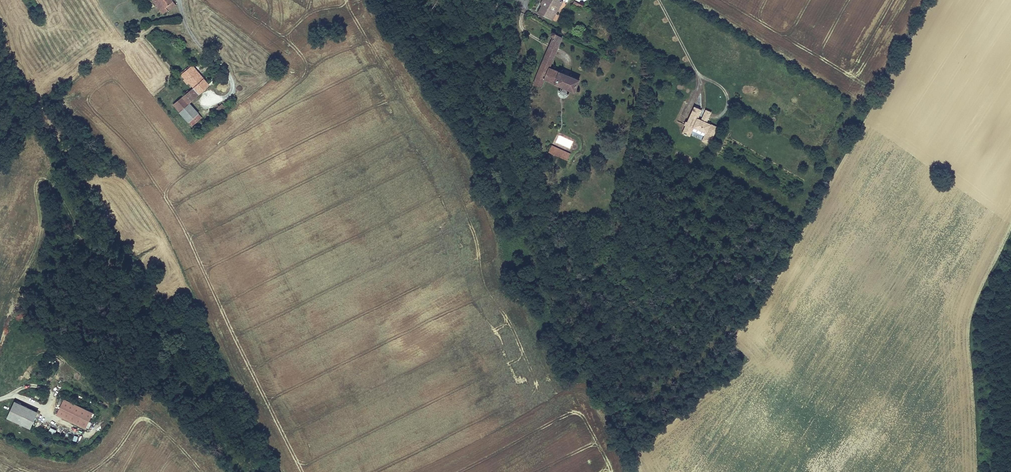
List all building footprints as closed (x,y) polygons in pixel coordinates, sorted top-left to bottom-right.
[(173,0),(152,0),(163,14),(168,10),(169,11),(177,4),(173,0)] [(550,20),(562,1),(559,0),(542,0),(540,5),(542,6),(539,13),(550,20)] [(578,81),(548,68),(561,37),(555,35),(555,33),(552,31),(550,36),(553,37),(533,85),(540,88),(544,80),(573,91),(578,81)] [(193,87),(204,77),(193,64),(181,74),(184,78),(183,79),(187,84),(189,83),(193,87)] [(204,77),(193,87),(173,104),(179,111),(190,102),(211,85),(204,77)] [(199,113),(200,113),(190,102),(179,111),(188,122),(189,122),(199,113)] [(216,109),(219,113),(226,107),(222,103),(216,109)] [(702,109),(694,105),(687,121),(686,120),(684,125),(685,125),(682,133),(690,136),(694,128),(705,133),(702,140),(710,144),(718,126),(707,121),(712,111),(705,108),(701,118),(698,117),(702,109)] [(199,113),(189,122),(193,126),(203,118),(199,113)] [(552,144),(548,151),(568,160),(571,153),(552,144)] [(65,398),(57,414),(86,428),(93,412),(65,398)] [(30,428),(38,411),(15,401),(7,418),(30,428)]
